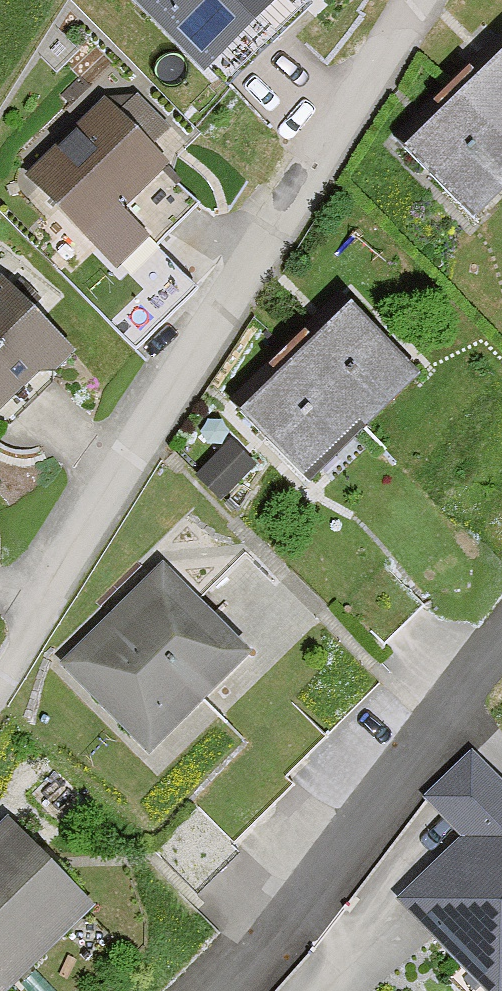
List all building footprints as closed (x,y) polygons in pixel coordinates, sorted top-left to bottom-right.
[(204,73),(211,65),(227,81),(310,1),(310,0),(133,0),(204,73)] [(501,29),(444,85),(501,144),(501,29)] [(444,85),(391,138),(470,218),(501,186),(501,144),(444,85)] [(117,116),(103,102),(27,177),(117,267),(148,236),(156,245),(197,205),(161,169),(166,163),(148,145),(167,127),(136,97),(117,116)] [(0,283),(0,409),(40,369),(55,369),(71,353),(0,283)] [(419,372),(340,292),(285,346),(364,426),(419,372)] [(364,426),(285,346),(230,400),(309,479),(364,426)] [(160,566),(62,663),(151,751),(248,653),(160,566)] [(469,754),(425,798),(461,834),(396,899),(488,990),(501,990),(501,787),(469,754)] [(7,819),(0,826),(0,990),(6,990),(93,904),(7,819)]
